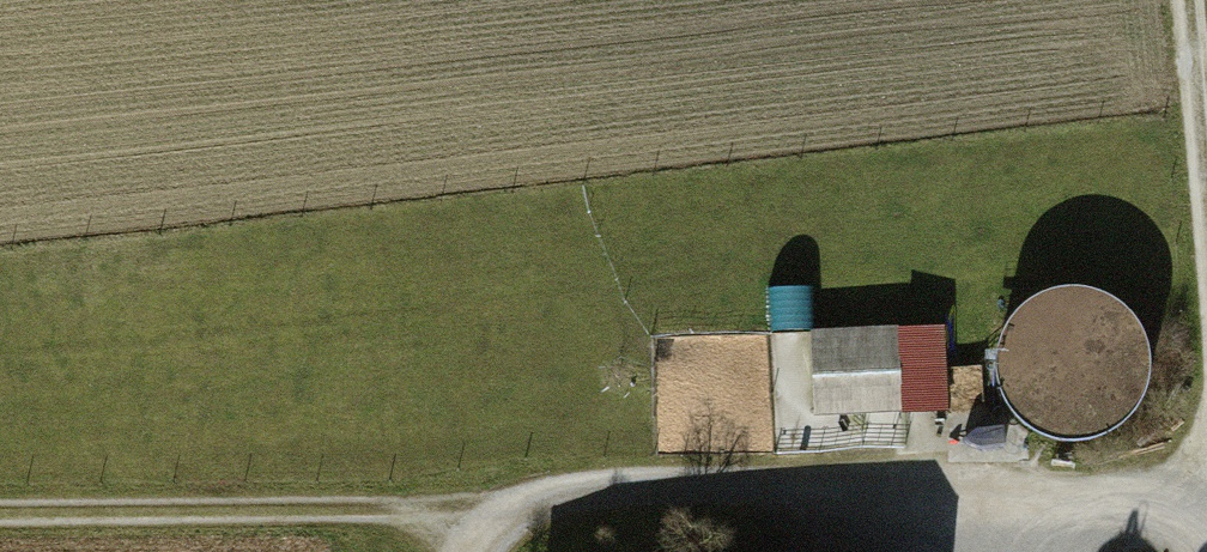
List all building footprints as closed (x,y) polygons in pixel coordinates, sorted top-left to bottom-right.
[(902,331),(904,409),(949,408),(946,330),(902,331)] [(897,341),(816,343),(818,387),(899,384),(897,341)]
